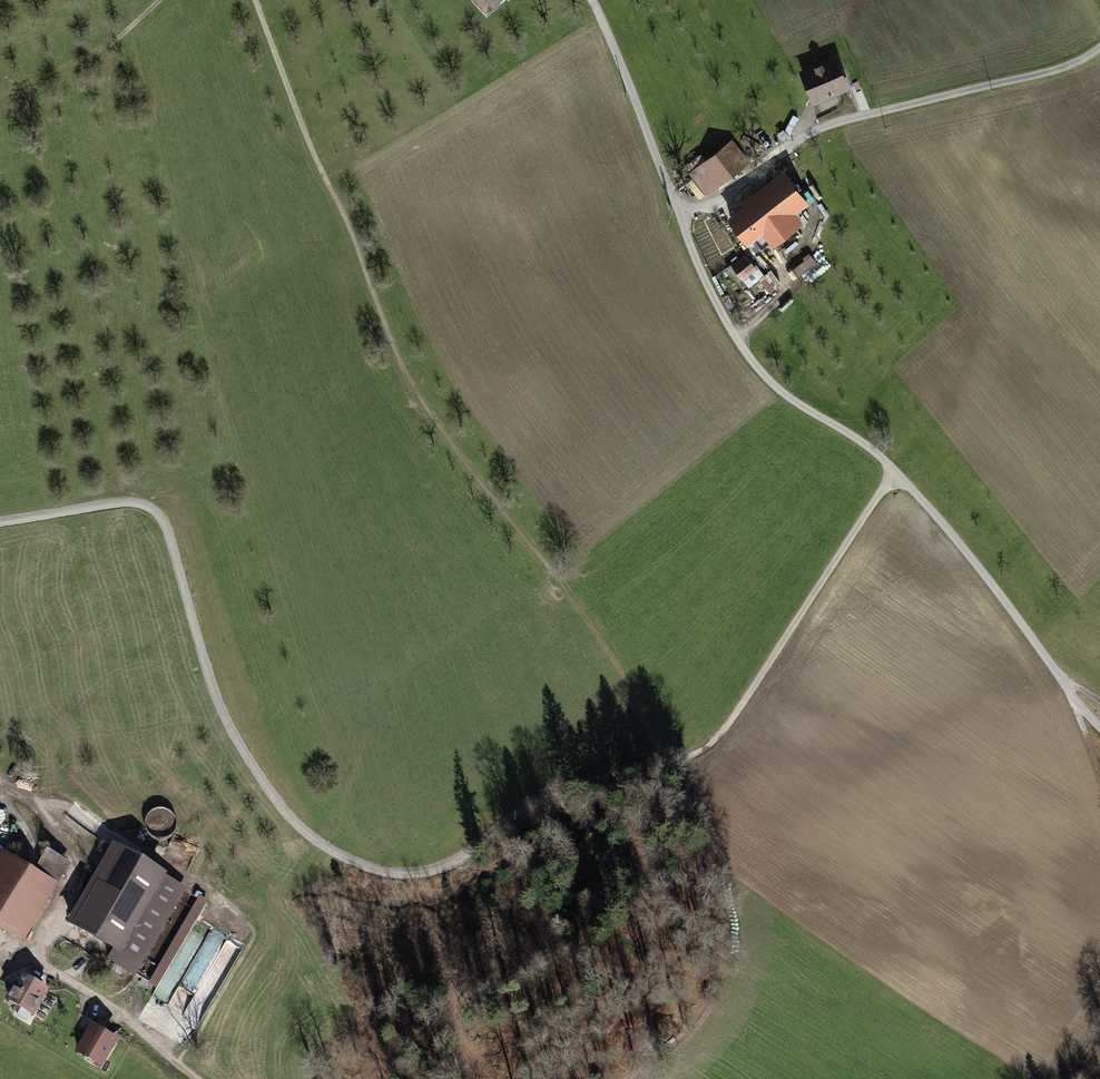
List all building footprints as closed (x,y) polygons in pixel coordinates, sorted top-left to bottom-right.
[(833,59),(803,72),(809,85),(805,86),(811,101),(845,88),(833,59)] [(798,118),(793,115),(785,130),(790,133),(798,118)] [(732,143),(691,174),(706,193),(747,162),(732,143)] [(740,212),(731,219),(747,240),(753,236),(762,248),(794,223),(785,212),(802,199),(786,177),(746,207),(742,201),(736,206),(740,212)] [(811,255),(793,269),(798,276),(816,261),(811,255)] [(746,257),(734,266),(732,263),(727,267),(729,271),(733,274),(738,280),(742,277),(748,285),(762,275),(756,266),(754,268),(746,257)] [(762,280),(771,291),(777,286),(768,275),(762,280)] [(117,851),(76,921),(84,925),(81,930),(115,949),(109,959),(129,971),(178,886),(117,851)] [(0,873),(0,919),(19,930),(48,882),(55,886),(67,864),(46,852),(34,873),(9,859),(0,873)] [(185,890),(178,886),(129,971),(136,975),(185,890)] [(207,903),(198,898),(149,982),(158,987),(207,903)] [(188,968),(169,1007),(203,1023),(241,944),(212,930),(205,944),(205,945),(202,952),(212,957),(203,975),(188,968)] [(22,978),(9,1000),(32,1014),(45,991),(22,978)] [(78,1053),(100,1065),(115,1041),(93,1028),(78,1053)]
